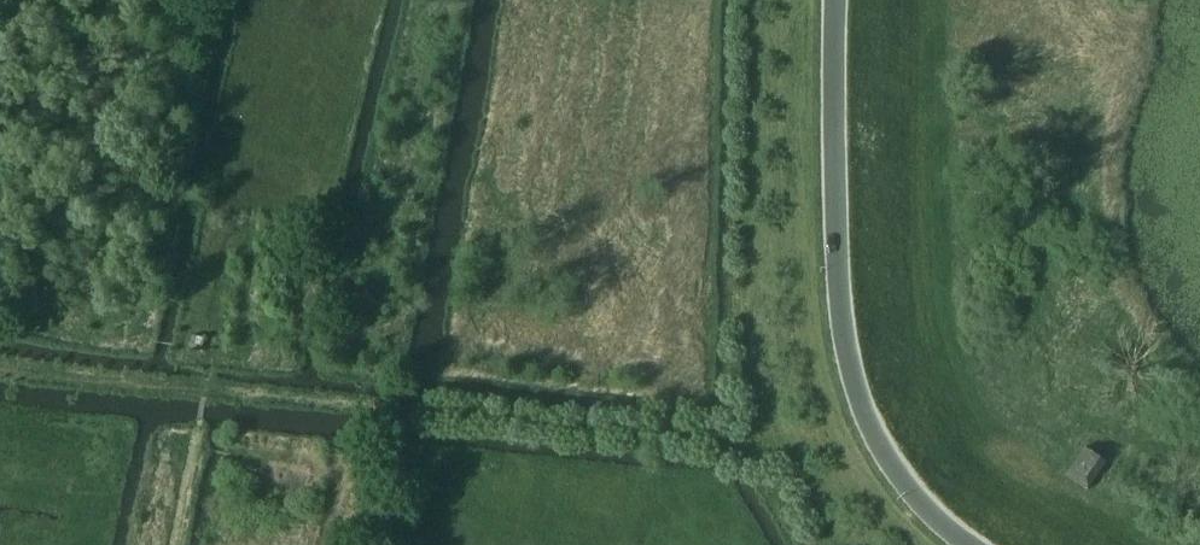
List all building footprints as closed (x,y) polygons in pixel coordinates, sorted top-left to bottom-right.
[(192,337),(189,349),(200,352),(203,339),(192,337)] [(1085,449),(1066,475),(1087,490),(1106,463),(1085,449)]
